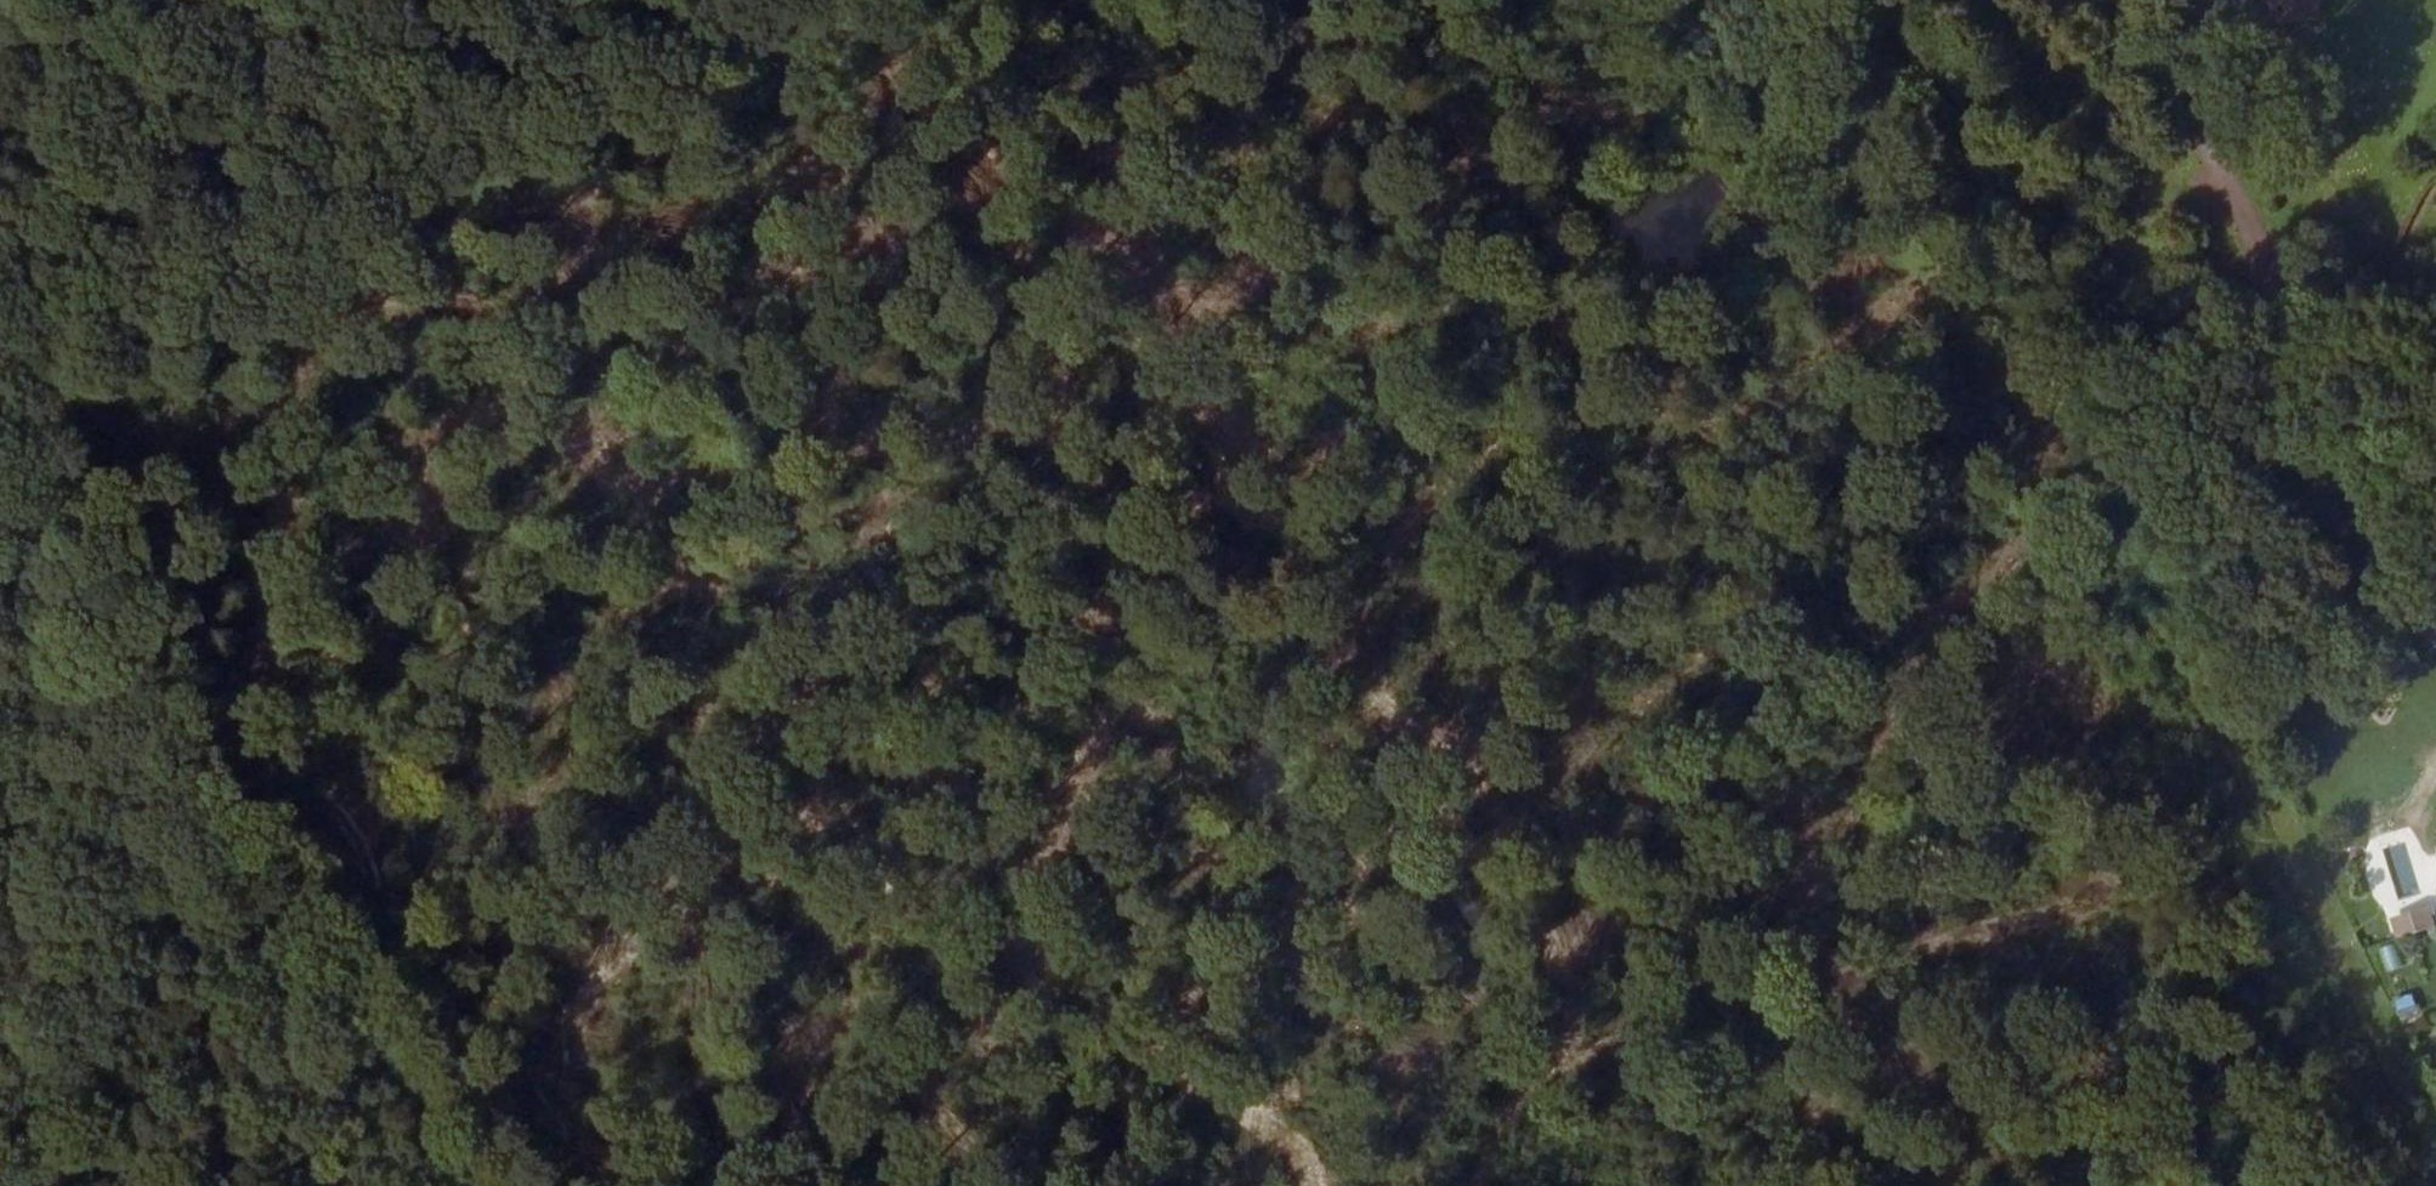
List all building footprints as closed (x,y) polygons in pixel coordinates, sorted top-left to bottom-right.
[(2325,0),(2274,0),(2274,17),(2325,17),(2325,0)] [(2404,924),(2435,914),(2435,909),(2432,900),(2419,904),(2418,899),(2398,906),(2404,924)] [(2385,973),(2403,968),(2396,943),(2378,948),(2385,973)] [(2412,993),(2392,998),(2398,1021),(2418,1016),(2412,993)]
